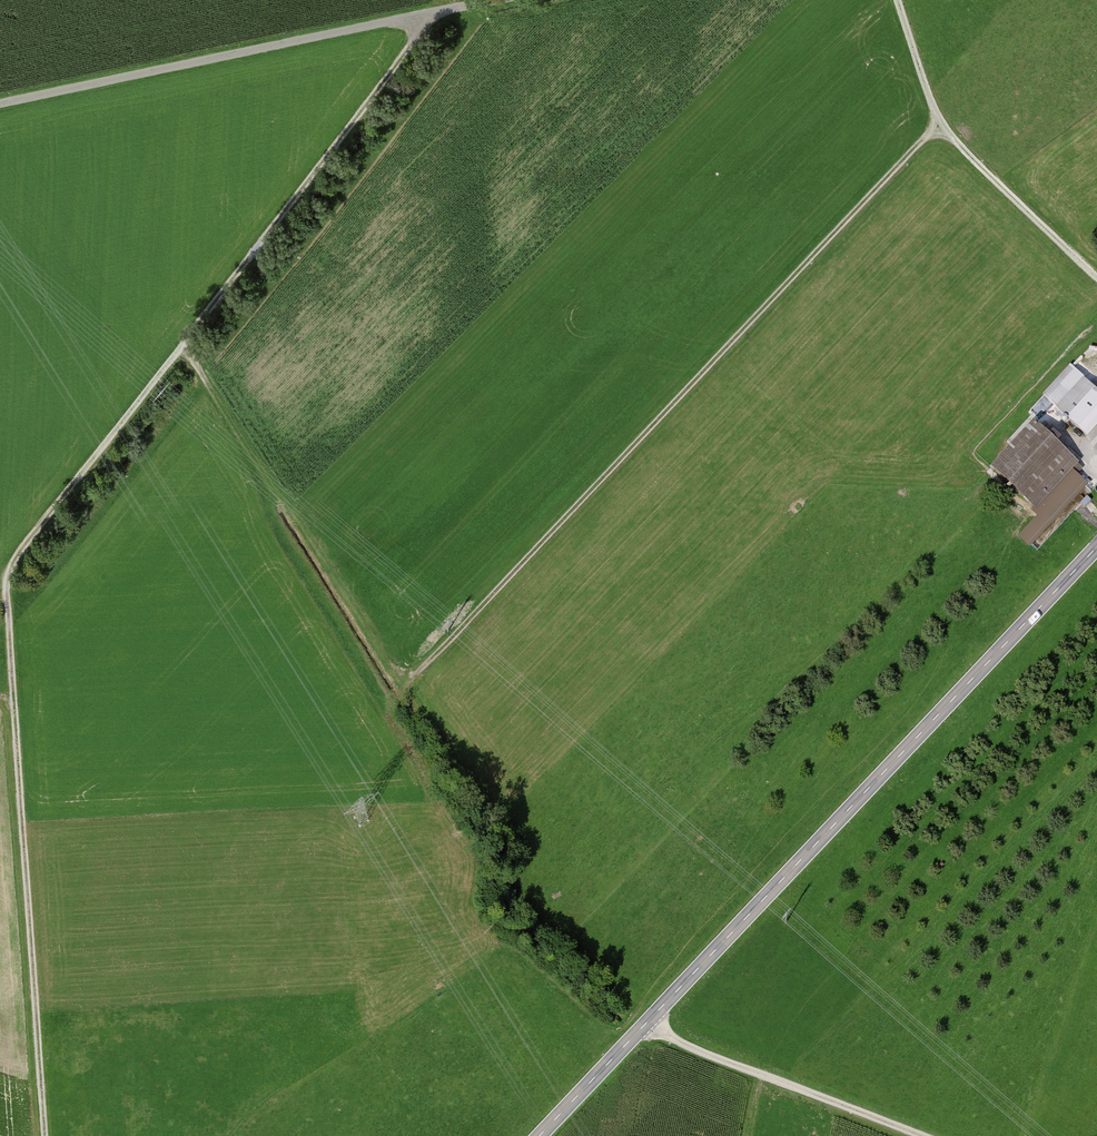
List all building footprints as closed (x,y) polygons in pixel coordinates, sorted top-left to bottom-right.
[(1079,372),(1053,401),(1090,434),(1096,425),(1096,385),(1096,387),(1079,372)] [(1042,424),(998,470),(1039,508),(1082,462),(1042,424)] [(1094,485),(1079,472),(1022,537),(1037,550),(1094,485)]
